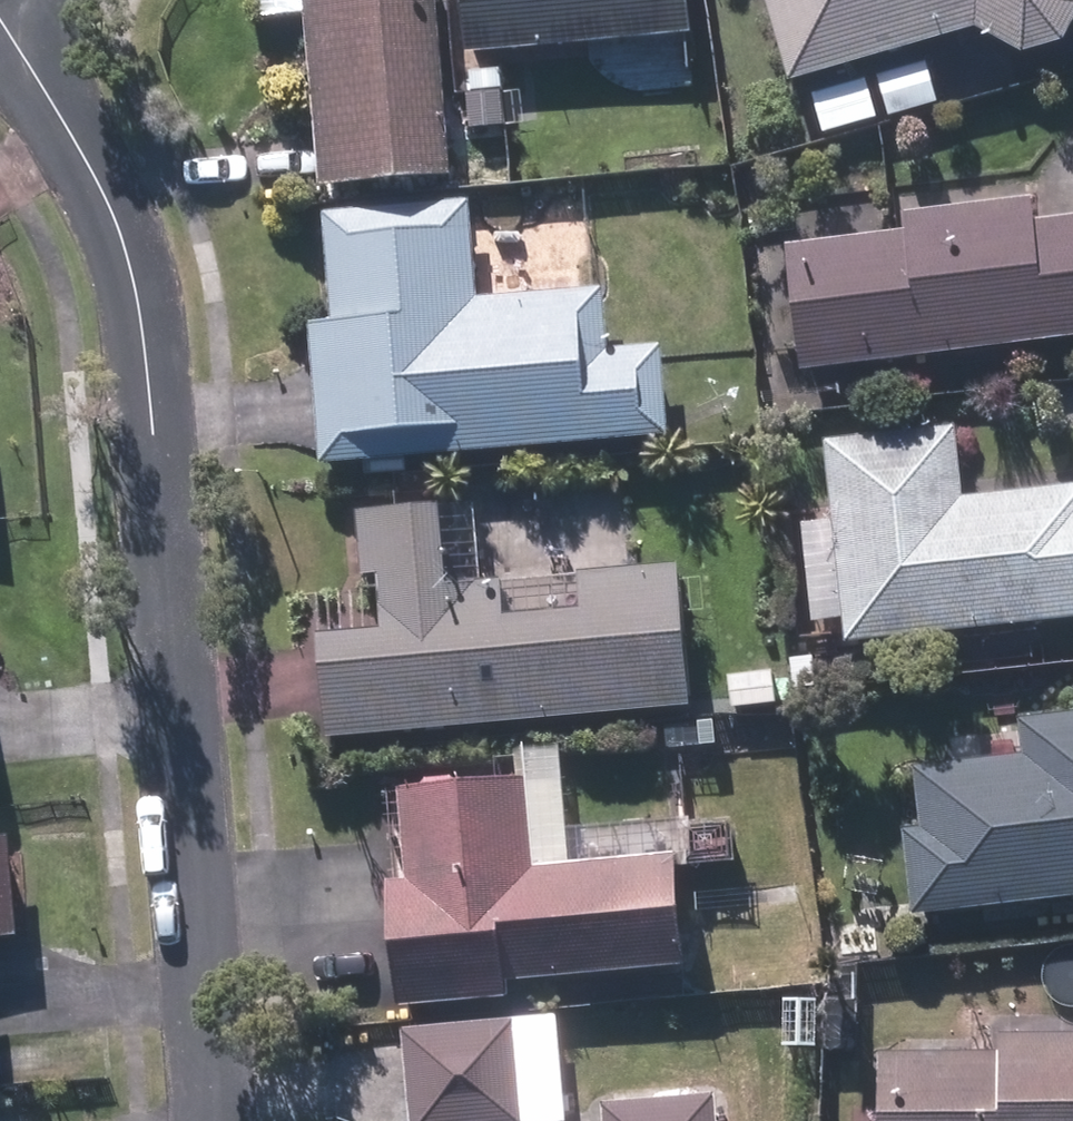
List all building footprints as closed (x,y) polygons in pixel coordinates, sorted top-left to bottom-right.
[(331,190),(462,179),(447,0),(271,0),(273,18),(316,13),(331,190)] [(477,56),(704,36),(701,0),(472,0),(477,56)] [(806,88),(988,31),(1038,59),(1072,47),(1072,0),(779,0),(806,88)] [(887,81),(898,119),(947,105),(935,65),(887,81)] [(475,74),(478,130),(512,127),(509,73),(475,74)] [(819,99),(830,137),(883,120),(872,84),(819,99)] [(812,371),(1072,341),(1072,220),(1046,223),(1044,200),(916,215),(919,233),(798,247),(812,371)] [(322,327),(334,468),(682,438),(675,349),(620,353),(615,290),(490,301),(481,202),(334,216),(343,325),(322,327)] [(859,645),(1072,623),(1072,489),(975,501),(967,428),(837,442),(859,645)] [(331,638),(340,742),(703,709),(691,568),(492,586),(484,504),(367,515),(373,576),(389,575),(395,632),(331,638)] [(924,917),(1072,900),(1072,716),(1032,721),(1037,759),(925,772),(932,829),(915,832),(924,917)] [(406,888),(414,1010),(524,1003),(523,979),(695,968),(689,862),(545,871),(539,784),(414,792),(420,887),(406,888)] [(694,827),(697,872),(748,867),(745,823),(694,827)] [(845,928),(847,966),(884,964),(882,927),(845,928)] [(740,936),(743,971),(818,966),(814,931),(740,936)] [(791,1046),(827,1047),(828,1004),(792,1003),(791,1046)] [(423,1120),(535,1120),(526,1022),(414,1033),(423,1120)] [(1012,1037),(1012,1056),(894,1056),(894,1120),(1072,1120),(1072,1037),(1012,1037)] [(729,1098),(614,1107),(616,1120),(731,1120),(729,1098)]
